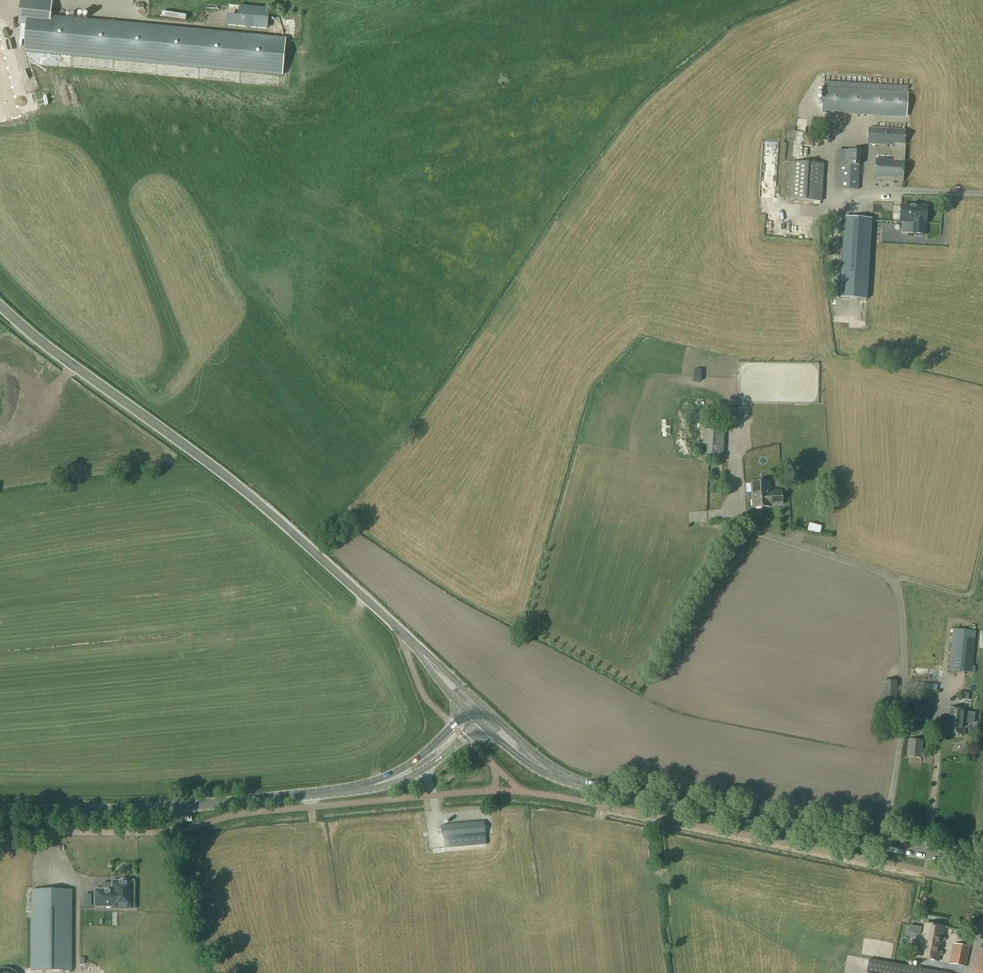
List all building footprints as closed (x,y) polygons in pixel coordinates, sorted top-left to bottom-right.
[(282,75),(285,41),(54,19),(56,3),(30,1),(27,25),(32,26),(29,51),(282,75)] [(269,10),(269,9),(239,6),(239,7),(238,17),(226,16),(225,26),(245,28),(245,29),(251,29),(251,28),(267,30),(269,10)] [(19,76),(5,22),(0,24),(0,81),(19,76)] [(906,118),(907,88),(822,84),(821,115),(906,118)] [(904,183),(906,130),(869,128),(867,144),(894,146),(893,161),(875,161),(874,182),(904,183)] [(837,189),(859,191),(861,152),(837,151),(836,165),(838,166),(837,189)] [(791,165),(789,202),(822,204),(823,167),(791,165)] [(915,208),(901,207),(900,224),(902,224),(902,234),(913,235),(914,235),(914,237),(923,238),(923,236),(924,236),(925,224),(927,224),(928,207),(915,207),(915,208)] [(867,288),(870,236),(871,220),(845,218),(840,291),(839,298),(853,299),(866,300),(867,288)] [(840,283),(839,268),(829,269),(829,284),(840,283)] [(629,380),(630,373),(620,372),(620,380),(629,380)] [(722,395),(723,407),(732,407),(731,394),(722,395)] [(723,432),(702,431),(701,455),(708,455),(708,461),(721,462),(723,432)] [(771,507),(771,506),(783,505),(781,492),(770,493),(769,483),(752,485),(753,509),(771,507)] [(809,524),(807,532),(820,534),(821,527),(809,524)] [(977,632),(953,629),(949,672),(972,674),(977,632)] [(896,712),(897,682),(883,682),(882,712),(896,712)] [(943,733),(964,736),(965,723),(973,724),(974,714),(966,714),(966,712),(948,710),(946,724),(944,724),(943,733)] [(923,741),(909,740),(907,758),(922,760),(923,741)] [(483,822),(441,826),(441,830),(437,831),(438,836),(442,836),(443,849),(485,845),(483,822)] [(112,892),(110,893),(108,893),(108,890),(95,890),(95,906),(116,906),(115,908),(133,909),(133,893),(134,891),(134,889),(133,886),(133,882),(128,882),(126,881),(124,880),(122,880),(120,881),(117,882),(112,882),(112,892)] [(72,890),(31,890),(31,971),(72,972),(72,890)] [(960,933),(973,935),(975,926),(962,924),(960,933)] [(919,935),(921,928),(909,925),(908,933),(919,935)] [(919,958),(939,962),(945,929),(925,925),(919,958)] [(864,950),(873,952),(875,942),(866,940),(864,950)] [(949,965),(966,968),(970,948),(953,945),(949,965)] [(980,949),(975,972),(982,972),(982,950),(980,949)] [(842,972),(858,972),(858,954),(843,954),(842,972)] [(869,960),(867,972),(941,972),(869,960)]
